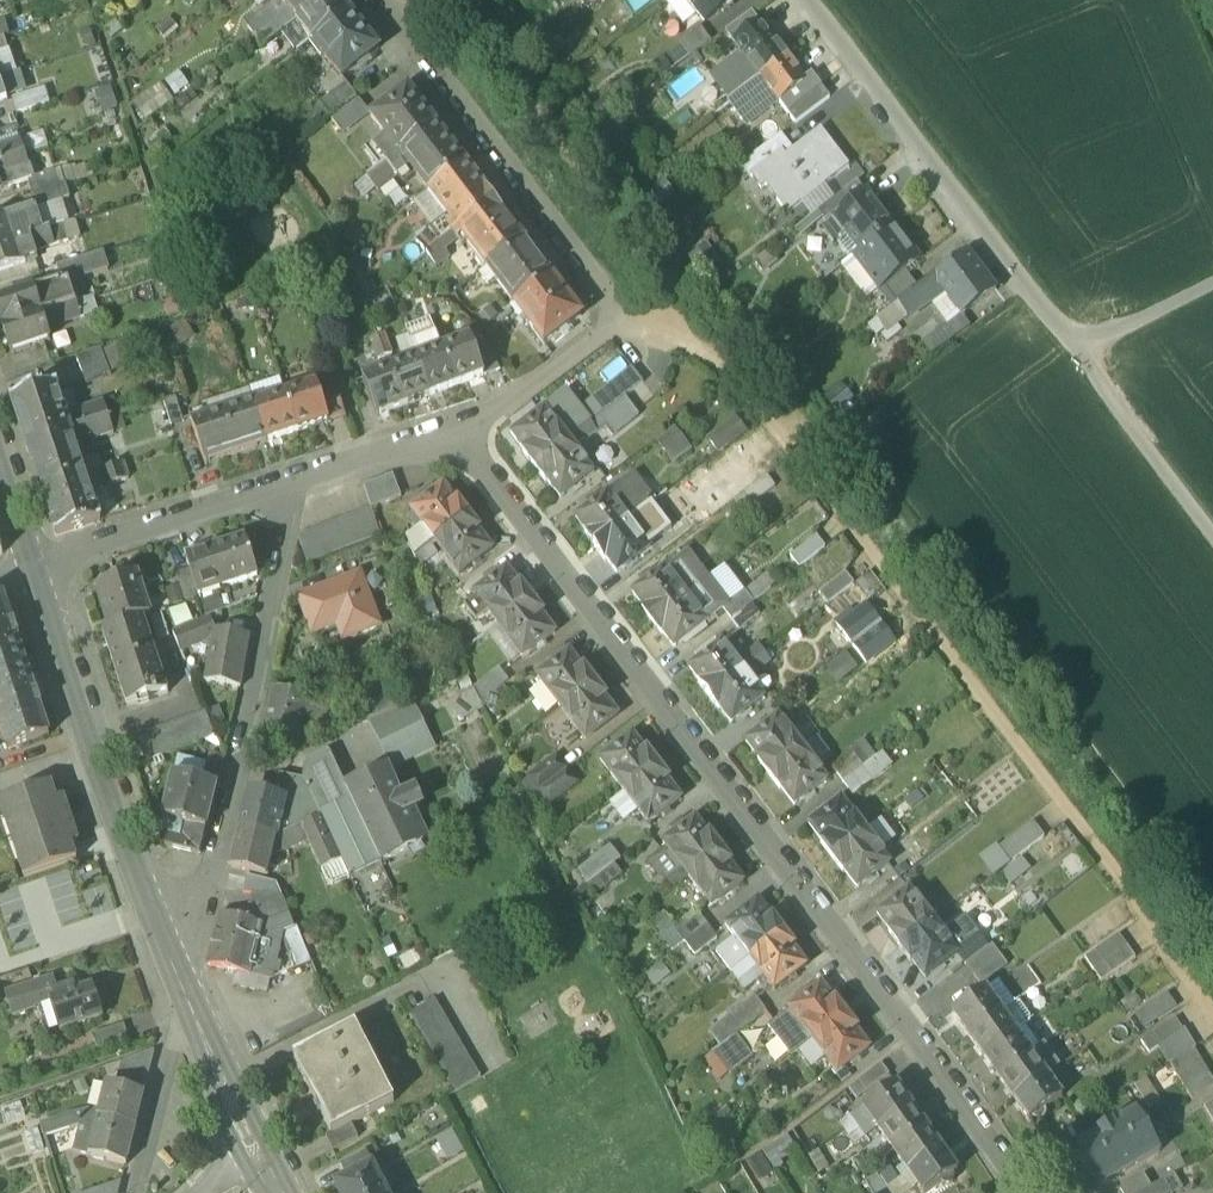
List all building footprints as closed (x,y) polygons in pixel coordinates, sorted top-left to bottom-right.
[(284,3),(291,12),(307,0),(281,0),(284,3)] [(291,12),(298,22),(312,41),(350,12),(340,0),(307,0),(291,12)] [(667,3),(671,9),(674,6),(688,24),(699,15),(705,23),(736,0),(671,0),(667,3)] [(262,35),(291,12),(284,3),(265,18),(261,14),(251,21),(262,35)] [(269,44),(283,33),(298,22),(291,12),(262,35),(269,44)] [(379,50),(350,12),(312,41),(310,43),(321,58),(324,55),(342,78),(379,50)] [(725,33),(734,45),(761,25),(752,13),(725,33)] [(155,29),(166,42),(180,30),(169,17),(155,29)] [(9,57),(7,51),(2,38),(11,36),(6,21),(0,23),(0,60),(9,57)] [(312,41),(298,22),(283,33),(297,53),(310,43),(312,41)] [(734,45),(742,57),(760,80),(788,59),(770,36),(761,25),(734,45)] [(681,46),(690,59),(711,43),(701,30),(680,45),(681,46)] [(675,69),(690,59),(681,46),(666,56),(675,69)] [(18,74),(10,50),(7,51),(9,57),(0,60),(0,80),(18,74)] [(732,101),(760,80),(742,57),(713,78),(732,101)] [(804,80),(788,59),(760,80),(732,101),(735,106),(734,111),(741,121),(747,122),(749,125),(778,103),(806,83),(804,80)] [(179,72),(164,83),(175,98),(190,86),(179,72)] [(5,102),(11,100),(28,94),(22,73),(18,74),(0,80),(0,86),(2,93),(5,102)] [(778,103),(787,114),(821,88),(811,75),(804,80),(806,83),(778,103)] [(175,102),(160,83),(131,105),(146,124),(175,102)] [(320,105),(330,118),(357,97),(348,84),(320,105)] [(101,113),(118,108),(111,87),(95,92),(101,113)] [(11,100),(16,115),(51,104),(46,88),(28,94),(11,100)] [(389,140),(387,142),(398,156),(400,154),(437,126),(408,88),(371,116),(389,140)] [(787,114),(796,125),(830,99),(821,88),(787,114)] [(332,121),(343,136),(371,114),(360,100),(332,121)] [(437,126),(400,154),(411,168),(429,192),(466,164),(437,126)] [(156,160),(177,145),(164,128),(144,144),(156,160)] [(777,203),(787,215),(801,205),(825,187),(849,168),(820,131),(792,152),(785,157),(782,153),(761,169),(762,171),(783,198),(777,203)] [(18,146),(21,156),(49,147),(44,132),(16,140),(18,146)] [(18,146),(16,140),(14,133),(0,138),(0,152),(18,146)] [(792,152),(780,136),(773,142),(782,153),(785,157),(792,152)] [(388,163),(398,156),(387,142),(377,149),(388,163)] [(742,166),(752,178),(756,175),(762,171),(761,169),(782,153),(773,142),(742,166)] [(0,163),(21,156),(18,146),(0,152),(0,162),(0,163)] [(379,192),(411,168),(400,154),(398,156),(388,163),(369,178),(378,190),(379,192)] [(21,156),(0,163),(8,186),(29,180),(25,168),(21,156)] [(8,186),(0,163),(0,189),(8,186)] [(466,164),(429,192),(448,217),(453,223),(458,230),(495,202),(466,164)] [(71,166),(29,180),(34,196),(65,186),(77,182),(71,166)] [(756,175),(777,203),(783,198),(762,171),(756,175)] [(363,201),(378,190),(369,178),(354,189),(363,201)] [(663,178),(640,197),(652,213),(676,195),(663,178)] [(857,183),(844,193),(835,200),(818,213),(828,226),(840,217),(839,215),(853,205),(866,195),(857,183)] [(70,200),(65,186),(34,196),(39,211),(63,203),(70,200)] [(825,187),(801,205),(811,218),(818,213),(835,200),(825,187)] [(416,202),(435,227),(448,217),(429,192),(416,202)] [(839,215),(840,217),(850,230),(846,234),(856,248),(860,253),(892,229),(866,195),(853,205),(839,215)] [(524,240),(495,202),(458,230),(464,238),(487,268),(524,240)] [(42,233),(47,232),(63,226),(70,224),(63,203),(39,211),(35,212),(42,233)] [(34,210),(23,213),(31,237),(42,233),(35,212),(34,210)] [(31,237),(23,213),(0,221),(0,247),(31,237)] [(453,223),(448,217),(435,227),(431,231),(435,237),(453,223)] [(846,256),(856,248),(846,234),(850,230),(840,217),(828,226),(825,228),(825,231),(830,238),(838,241),(840,243),(839,245),(839,246),(846,256)] [(417,241),(427,254),(458,230),(453,223),(435,237),(431,231),(417,241)] [(47,232),(52,246),(67,241),(63,226),(47,232)] [(918,263),(892,229),(860,253),(854,257),(880,292),(884,289),(905,273),(918,263)] [(464,238),(458,230),(427,254),(436,267),(450,257),(446,252),(464,238)] [(42,233),(31,237),(35,251),(52,246),(47,232),(42,233)] [(35,251),(31,237),(0,247),(0,271),(38,259),(35,251)] [(553,278),(551,276),(546,269),(524,240),(487,268),(492,274),(488,277),(492,283),(496,280),(516,306),(553,278)] [(707,244),(684,261),(700,282),(722,265),(723,264),(707,244)] [(769,250),(753,262),(763,275),(779,263),(769,250)] [(945,297),(960,316),(996,291),(967,253),(932,279),(941,291),(945,297)] [(45,272),(50,287),(63,283),(64,285),(69,284),(108,271),(102,254),(57,268),(45,272)] [(880,292),(854,257),(841,267),(867,302),(880,292)] [(732,279),(722,265),(700,282),(710,295),(732,279)] [(884,289),(896,305),(897,304),(918,289),(905,273),(884,289)] [(581,316),(553,278),(516,306),(512,309),(518,318),(516,320),(521,326),(527,321),(545,344),(553,337),(556,342),(573,329),(569,325),(581,316)] [(918,289),(897,304),(896,305),(876,320),(885,332),(906,317),(934,297),(941,291),(932,279),(918,289)] [(76,305),(69,284),(64,285),(63,283),(50,287),(34,292),(42,316),(76,305)] [(42,316),(34,292),(34,291),(0,302),(0,319),(3,329),(42,316)] [(934,297),(906,317),(910,323),(932,307),(945,297),(941,291),(934,297)] [(258,309),(252,294),(234,300),(239,311),(258,309)] [(945,297),(932,307),(946,327),(960,316),(945,297)] [(76,305),(80,318),(99,311),(95,299),(76,305)] [(76,305),(42,316),(45,325),(55,321),(56,325),(59,324),(80,318),(76,305)] [(50,341),(45,325),(42,316),(3,329),(11,354),(50,341)] [(934,357),(971,330),(960,316),(946,327),(924,343),(934,357)] [(407,337),(409,340),(435,330),(430,318),(404,328),(407,337)] [(409,340),(416,360),(443,350),(435,330),(409,340)] [(385,335),(378,338),(385,358),(393,355),(385,335)] [(409,340),(407,337),(395,342),(404,364),(416,360),(409,340)] [(379,360),(385,358),(378,338),(372,340),(379,360)] [(470,339),(443,350),(457,387),(484,376),(474,350),(470,339)] [(103,351),(111,372),(134,364),(126,342),(103,351)] [(490,345),(474,350),(484,376),(500,370),(490,345)] [(76,357),(85,382),(111,372),(103,351),(101,348),(76,357)] [(430,397),(457,387),(443,350),(416,360),(430,397)] [(404,407),(430,397),(416,360),(404,364),(390,370),(404,407)] [(634,369),(611,386),(622,401),(625,399),(645,384),(634,369)] [(377,417),(404,407),(390,370),(363,380),(377,417)] [(321,375),(327,396),(338,392),(331,372),(321,375)] [(249,389),(249,390),(254,405),(285,395),(280,379),(249,389)] [(841,383),(823,397),(836,415),(855,401),(841,383)] [(316,385),(285,395),(297,433),(329,422),(321,398),(316,385)] [(27,446),(71,432),(68,421),(59,395),(56,386),(12,401),(27,446)] [(591,424),(622,401),(611,386),(580,410),(591,424)] [(202,406),(204,411),(207,421),(225,415),(254,405),(249,390),(202,406)] [(75,414),(79,413),(72,391),(59,395),(68,421),(77,418),(75,414)] [(321,398),(329,422),(346,417),(338,392),(327,396),(321,398)] [(566,392),(544,409),(564,436),(569,441),(591,424),(580,410),(566,392)] [(267,443),(297,433),(285,395),(254,405),(267,443)] [(163,404),(171,427),(184,423),(176,399),(163,404)] [(638,417),(625,399),(622,401),(591,424),(597,433),(605,427),(612,437),(638,417)] [(81,412),(86,427),(110,419),(105,404),(81,412)] [(237,452),(267,443),(254,405),(225,415),(237,452)] [(534,467),(569,441),(564,436),(544,409),(512,434),(525,451),(524,453),(534,467)] [(189,415),(193,425),(207,421),(204,411),(189,415)] [(77,418),(68,421),(71,432),(86,427),(81,412),(79,413),(75,414),(77,418)] [(225,415),(207,421),(193,425),(205,463),(237,452),(225,415)] [(115,434),(110,419),(86,427),(90,440),(91,442),(115,434)] [(709,440),(719,453),(745,433),(736,420),(709,440)] [(591,424),(569,441),(573,447),(581,441),(587,441),(597,433),(591,424)] [(86,427),(71,432),(75,445),(90,440),(86,427)] [(693,451),(675,427),(655,442),(673,466),(693,451)] [(81,462),(75,445),(71,432),(27,446),(42,492),(86,477),(81,462)] [(593,473),(573,447),(569,441),(534,467),(546,481),(547,480),(561,498),(593,473)] [(86,477),(101,472),(105,471),(100,456),(81,462),(86,477)] [(101,472),(106,488),(130,480),(124,464),(105,471),(101,472)] [(91,493),(106,488),(101,472),(86,477),(91,493)] [(363,486),(371,509),(401,498),(393,476),(363,486)] [(91,493),(86,477),(42,492),(57,537),(101,522),(91,493)] [(633,477),(610,494),(629,520),(652,502),(633,477)] [(743,495),(750,504),(772,487),(765,478),(743,495)] [(422,525),(435,542),(470,516),(459,502),(457,504),(444,487),(434,494),(430,489),(415,501),(419,506),(411,511),(422,525)] [(595,546),(629,520),(610,494),(608,492),(576,517),(587,531),(585,533),(595,546)] [(633,526),(649,546),(672,528),(652,502),(629,520),(633,526)] [(380,536),(371,509),(298,537),(307,564),(380,536)] [(480,530),(470,516),(435,542),(459,574),(466,569),(470,574),(485,562),(482,557),(491,550),(478,532),(480,530)] [(649,546),(633,526),(629,520),(595,546),(605,559),(607,558),(617,572),(650,547),(649,546)] [(435,542),(422,525),(405,537),(415,557),(432,545),(435,542)] [(790,556),(799,567),(825,547),(817,536),(790,556)] [(221,585),(222,590),(258,578),(245,541),(210,553),(221,585)] [(432,545),(415,557),(421,566),(438,554),(432,545)] [(186,557),(198,593),(221,585),(210,553),(209,553),(204,550),(186,557)] [(686,553),(666,568),(686,595),(706,579),(686,553)] [(724,566),(706,579),(726,605),(744,592),(724,566)] [(651,621),(686,595),(666,568),(665,567),(632,592),(643,606),(641,608),(651,621)] [(489,613),(498,625),(532,599),(522,585),(520,586),(507,568),(496,576),(493,571),(477,583),(480,588),(474,592),(476,596),(489,613)] [(180,585),(185,602),(199,597),(190,570),(177,575),(180,585)] [(820,593),(829,604),(855,584),(846,573),(820,593)] [(767,574),(746,590),(755,602),(776,586),(767,574)] [(99,588),(112,629),(144,619),(151,616),(137,575),(99,588)] [(343,622),(348,637),(378,626),(360,576),(298,599),(311,634),(336,625),(343,622)] [(706,579),(686,595),(705,620),(726,605),(706,579)] [(186,603),(185,602),(180,585),(165,590),(170,608),(186,603)] [(198,593),(199,597),(222,590),(221,585),(198,593)] [(723,608),(731,619),(755,602),(746,590),(744,592),(726,605),(723,608)] [(9,749),(49,736),(40,707),(43,706),(38,693),(35,694),(17,638),(20,637),(16,624),(13,625),(3,595),(0,596),(0,723),(9,749)] [(219,595),(200,602),(205,618),(225,611),(219,595)] [(706,622),(705,620),(686,595),(651,621),(661,634),(663,633),(674,647),(706,622)] [(476,623),(489,613),(476,596),(463,605),(476,623)] [(432,598),(415,603),(420,618),(437,613),(432,598)] [(544,614),(532,599),(498,625),(521,656),(529,651),(532,656),(548,645),(544,640),(554,633),(542,616),(544,614)] [(762,612),(755,602),(731,619),(739,629),(762,612)] [(837,602),(817,617),(824,627),(845,612),(837,602)] [(836,622),(853,644),(881,623),(867,606),(849,619),(846,615),(836,622)] [(151,616),(159,640),(170,637),(162,613),(151,616)] [(168,695),(144,619),(112,629),(104,632),(128,708),(168,695)] [(341,639),(348,637),(343,622),(336,625),(341,639)] [(895,641),(881,623),(853,644),(867,663),(895,641)] [(510,665),(521,656),(498,625),(486,634),(510,665)] [(198,645),(213,652),(216,638),(212,628),(174,637),(180,651),(198,645)] [(207,682),(238,688),(247,645),(216,638),(213,652),(207,682)] [(708,696),(743,670),(737,662),(722,642),(690,667),(700,681),(698,683),(708,696)] [(745,657),(737,662),(743,670),(765,653),(758,644),(748,652),(745,657)] [(537,676),(562,709),(596,683),(585,669),(583,670),(570,652),(560,660),(556,655),(540,667),(544,672),(537,676)] [(858,668),(846,652),(825,667),(838,684),(858,668)] [(765,653),(743,670),(749,677),(756,671),(761,670),(772,663),(765,653)] [(482,702),(483,702),(505,685),(509,682),(499,669),(474,687),(475,690),(482,702)] [(760,692),(749,677),(743,670),(708,696),(718,709),(720,708),(730,722),(763,696),(760,692)] [(360,694),(372,719),(401,706),(390,681),(360,694)] [(606,697),(596,683),(562,709),(586,741),(618,716),(605,699),(606,698),(606,697)] [(486,709),(489,715),(513,696),(505,685),(483,702),(486,709)] [(266,736),(303,744),(320,736),(322,729),(328,730),(332,713),(309,708),(312,698),(277,690),(266,736)] [(482,702),(475,690),(449,703),(460,722),(486,709),(483,702),(482,702)] [(372,722),(393,765),(431,746),(410,703),(372,722)] [(760,762),(769,774),(803,748),(780,718),(773,724),(769,718),(754,730),(758,735),(748,743),(762,760),(760,762)] [(599,759),(623,792),(657,766),(646,751),(645,752),(632,735),(599,759)] [(803,748),(817,767),(833,755),(819,736),(803,748)] [(830,766),(835,772),(855,756),(864,768),(870,763),(877,757),(864,740),(830,766)] [(817,767),(803,748),(769,774),(780,789),(782,787),(796,805),(805,798),(809,803),(824,791),(820,787),(828,781),(817,767)] [(870,763),(880,775),(893,764),(884,752),(877,757),(870,763)] [(201,781),(216,785),(223,757),(208,753),(205,763),(201,781)] [(276,838),(322,818),(354,804),(347,789),(330,753),(329,753),(327,753),(304,763),(299,781),(275,775),(271,798),(283,800),(276,838)] [(173,775),(177,776),(201,781),(205,763),(178,756),(173,775)] [(835,772),(843,783),(864,768),(855,756),(835,772)] [(529,778),(539,791),(567,770),(557,757),(529,778)] [(880,775),(870,763),(864,768),(843,783),(852,796),(880,775)] [(668,780),(657,766),(623,792),(638,812),(648,824),(654,819),(658,824),(673,812),(669,807),(679,800),(666,782),(668,780)] [(578,783),(567,770),(539,791),(549,805),(578,783)] [(394,819),(405,814),(399,802),(385,771),(347,789),(354,804),(381,862),(382,862),(408,850),(394,819)] [(187,829),(205,833),(217,786),(216,785),(201,781),(177,776),(165,824),(169,825),(187,829)] [(25,880),(77,862),(72,846),(79,844),(64,799),(57,802),(51,786),(0,803),(0,807),(25,880)] [(638,812),(623,792),(608,803),(623,823),(638,812)] [(416,794),(403,800),(409,812),(411,811),(422,806),(416,794)] [(249,795),(240,831),(276,840),(276,838),(283,800),(271,798),(249,795)] [(403,800),(399,802),(405,814),(409,812),(403,800)] [(822,844),(832,857),(866,832),(842,801),(835,806),(831,800),(815,812),(820,818),(810,825),(824,843),(822,844)] [(381,862),(354,804),(322,818),(342,862),(349,877),(381,862)] [(426,842),(411,811),(409,812),(405,814),(394,819),(408,850),(426,842)] [(308,841),(322,871),(342,862),(322,818),(276,838),(276,840),(272,855),(287,851),(308,841)] [(664,844),(667,849),(687,874),(721,848),(710,834),(708,836),(695,819),(685,827),(681,821),(666,833),(670,839),(664,844)] [(866,832),(881,852),(896,840),(881,820),(866,832)] [(999,848),(1010,863),(1044,837),(1033,822),(999,848)] [(164,847),(200,855),(205,833),(187,829),(185,840),(167,835),(164,847)] [(272,855),(276,840),(240,831),(231,869),(266,878),(272,855)] [(881,852),(866,832),(832,857),(843,872),(845,871),(859,889),(869,882),(872,887),(887,876),(883,871),(891,865),(881,852)] [(588,885),(591,882),(615,864),(621,859),(611,845),(577,871),(588,885)] [(993,876),(1010,863),(999,848),(996,845),(979,858),(993,876)] [(732,863),(721,848),(687,874),(712,907),(718,901),(722,906),(737,894),(734,889),(743,882),(730,864),(732,863)] [(671,887),(687,874),(667,849),(648,864),(659,879),(663,876),(671,887)] [(1021,857),(1000,874),(1011,886),(1032,869),(1021,857)] [(349,877),(342,862),(322,871),(326,880),(332,884),(349,877)] [(615,864),(591,882),(588,885),(586,886),(594,897),(623,875),(615,864)] [(252,895),(281,897),(276,884),(246,877),(244,895),(252,896),(252,895)] [(88,889),(95,914),(114,908),(107,883),(88,889)] [(890,933),(900,947),(934,921),(910,890),(904,896),(899,890),(883,902),(888,908),(879,914),(893,932),(890,933)] [(252,896),(246,921),(263,925),(250,976),(271,981),(281,934),(295,929),(295,928),(289,915),(281,897),(252,895),(252,896)] [(725,926),(735,938),(750,958),(784,932),(773,917),(771,918),(758,901),(725,926)] [(665,915),(652,925),(672,952),(685,942),(707,925),(697,912),(675,929),(665,915)] [(250,977),(250,976),(263,925),(246,921),(220,914),(209,957),(207,966),(236,974),(250,977)] [(958,953),(934,921),(900,947),(912,962),(914,960),(927,977),(935,971),(939,976),(955,964),(951,959),(958,953)] [(707,925),(685,942),(695,955),(717,938),(707,925)] [(281,934),(296,969),(311,963),(297,927),(295,928),(295,929),(281,934)] [(796,947),(784,932),(750,958),(764,978),(775,991),(808,966),(795,948),(796,947)] [(1085,958),(1093,970),(1127,946),(1119,935),(1085,958)] [(731,972),(750,958),(735,938),(716,952),(731,972)] [(965,966),(973,976),(1000,955),(992,945),(965,966)] [(1135,958),(1127,946),(1093,970),(1101,981),(1135,958)] [(1007,965),(1000,955),(973,976),(980,986),(1007,965)] [(750,958),(731,972),(730,973),(745,992),(764,978),(750,958)] [(672,975),(662,963),(645,975),(655,988),(672,975)] [(250,977),(236,974),(233,988),(267,996),(271,981),(250,976),(250,977)] [(52,1003),(61,1031),(103,1018),(100,1009),(102,1009),(98,995),(96,995),(93,987),(77,992),(74,984),(58,989),(54,976),(6,991),(7,992),(11,991),(18,1013),(13,1014),(14,1015),(35,1009),(52,1003)] [(1001,1012),(1014,1003),(999,981),(986,991),(1001,1012)] [(789,1009),(790,1011),(813,1041),(847,1015),(836,1001),(835,1002),(821,984),(789,1009)] [(7,992),(13,1014),(18,1013),(11,991),(7,992)] [(953,1015),(968,1036),(1001,1012),(986,991),(953,1015)] [(1146,1029),(1177,1007),(1167,993),(1135,1015),(1146,1029)] [(709,1032),(721,1047),(737,1034),(767,1011),(756,996),(709,1032)] [(435,999),(410,1014),(456,1092),(481,1078),(435,999)] [(1014,1003),(1001,1012),(1016,1033),(1025,1027),(1031,1023),(1015,1002),(1014,1003)] [(52,1003),(35,1009),(44,1036),(61,1031),(52,1003)] [(797,1053),(813,1041),(790,1011),(768,1027),(791,1058),(797,1053)] [(983,1057),(1016,1033),(1001,1012),(968,1036),(983,1057)] [(858,1030),(847,1015),(813,1041),(829,1061),(838,1073),(845,1067),(849,1072),(865,1059),(861,1055),(870,1048),(857,1031),(858,1030)] [(1149,1053),(1160,1046),(1183,1031),(1184,1030),(1176,1018),(1141,1041),(1149,1053)] [(92,1035),(96,1049),(129,1039),(124,1025),(92,1035)] [(332,1132),(333,1134),(351,1124),(394,1102),(355,1026),(293,1058),(332,1132)] [(1031,1055),(1041,1048),(1025,1027),(1016,1033),(1031,1055)] [(1194,1049),(1183,1031),(1160,1046),(1170,1064),(1194,1049)] [(1031,1055),(1016,1033),(983,1057),(998,1079),(1031,1055)] [(753,1057),(737,1034),(721,1047),(714,1052),(730,1072),(731,1074),(753,1057)] [(813,1041),(797,1053),(812,1074),(829,1061),(813,1041)] [(1041,1048),(1031,1055),(1047,1076),(1058,1068),(1043,1047),(1041,1048)] [(1192,1100),(1212,1088),(1212,1079),(1194,1049),(1170,1064),(1192,1100)] [(717,1081),(730,1072),(714,1052),(702,1060),(717,1081)] [(124,1063),(130,1082),(149,1075),(154,1053),(124,1063)] [(1013,1100),(1047,1076),(1031,1055),(998,1079),(1013,1100)] [(130,1082),(124,1063),(121,1064),(115,1088),(144,1095),(149,1075),(130,1082)] [(858,1081),(867,1092),(890,1075),(881,1064),(858,1081)] [(1063,1099),(1047,1076),(1013,1100),(1029,1123),(1034,1119),(1039,1122),(1045,1120),(1047,1116),(1046,1111),(1063,1099)] [(1162,1103),(1147,1078),(1133,1085),(1148,1111),(1162,1103)] [(849,1088),(857,1100),(867,1092),(858,1081),(849,1088)] [(897,1085),(863,1109),(879,1130),(912,1107),(897,1085)] [(102,1108),(99,1120),(135,1129),(144,1095),(115,1088),(107,1086),(102,1108)] [(1212,1122),(1212,1102),(1204,1107),(1212,1122)] [(879,1130),(894,1152),(928,1128),(912,1107),(879,1130)] [(66,1123),(68,1129),(80,1125),(99,1120),(102,1108),(71,1116),(73,1121),(66,1123)] [(865,1140),(879,1130),(863,1109),(850,1118),(865,1140)] [(1075,1150),(1098,1189),(1160,1153),(1137,1113),(1112,1128),(1111,1125),(1098,1133),(1100,1135),(1075,1150)] [(73,1121),(71,1116),(40,1125),(44,1137),(68,1129),(66,1123),(73,1121)] [(856,1147),(865,1140),(850,1118),(840,1125),(856,1147)] [(89,1158),(90,1156),(99,1120),(80,1125),(73,1153),(89,1158)] [(135,1129),(99,1120),(90,1156),(126,1165),(135,1129)] [(325,1136),(333,1150),(358,1137),(351,1124),(333,1134),(332,1132),(325,1136)] [(894,1152),(909,1173),(943,1150),(928,1128),(894,1152)] [(465,1151),(453,1130),(436,1139),(448,1160),(465,1151)] [(787,1135),(762,1150),(775,1171),(784,1165),(778,1155),(794,1146),(787,1135)] [(819,1149),(808,1157),(819,1174),(830,1168),(819,1149)] [(943,1150),(909,1173),(919,1187),(923,1192),(928,1192),(943,1183),(948,1185),(954,1183),(955,1180),(954,1175),(958,1172),(943,1150)] [(340,1165),(348,1180),(373,1167),(365,1152),(340,1165)] [(761,1152),(747,1161),(759,1181),(773,1172),(761,1152)] [(373,1167),(348,1180),(336,1186),(340,1192),(386,1192),(373,1167)] [(887,1192),(909,1192),(910,1192),(919,1187),(909,1173),(885,1189),(887,1192)] [(1169,1192),(1177,1192),(1184,1189),(1174,1173),(1161,1181),(1169,1192)] [(1122,1192),(1141,1192),(1151,1187),(1144,1175),(1119,1189),(1122,1192)] [(871,1192),(887,1192),(885,1189),(877,1176),(865,1183),(871,1192)] [(1151,1187),(1141,1192),(1169,1192),(1161,1181),(1151,1187)] [(122,1182),(90,1192),(119,1192),(122,1182)]
